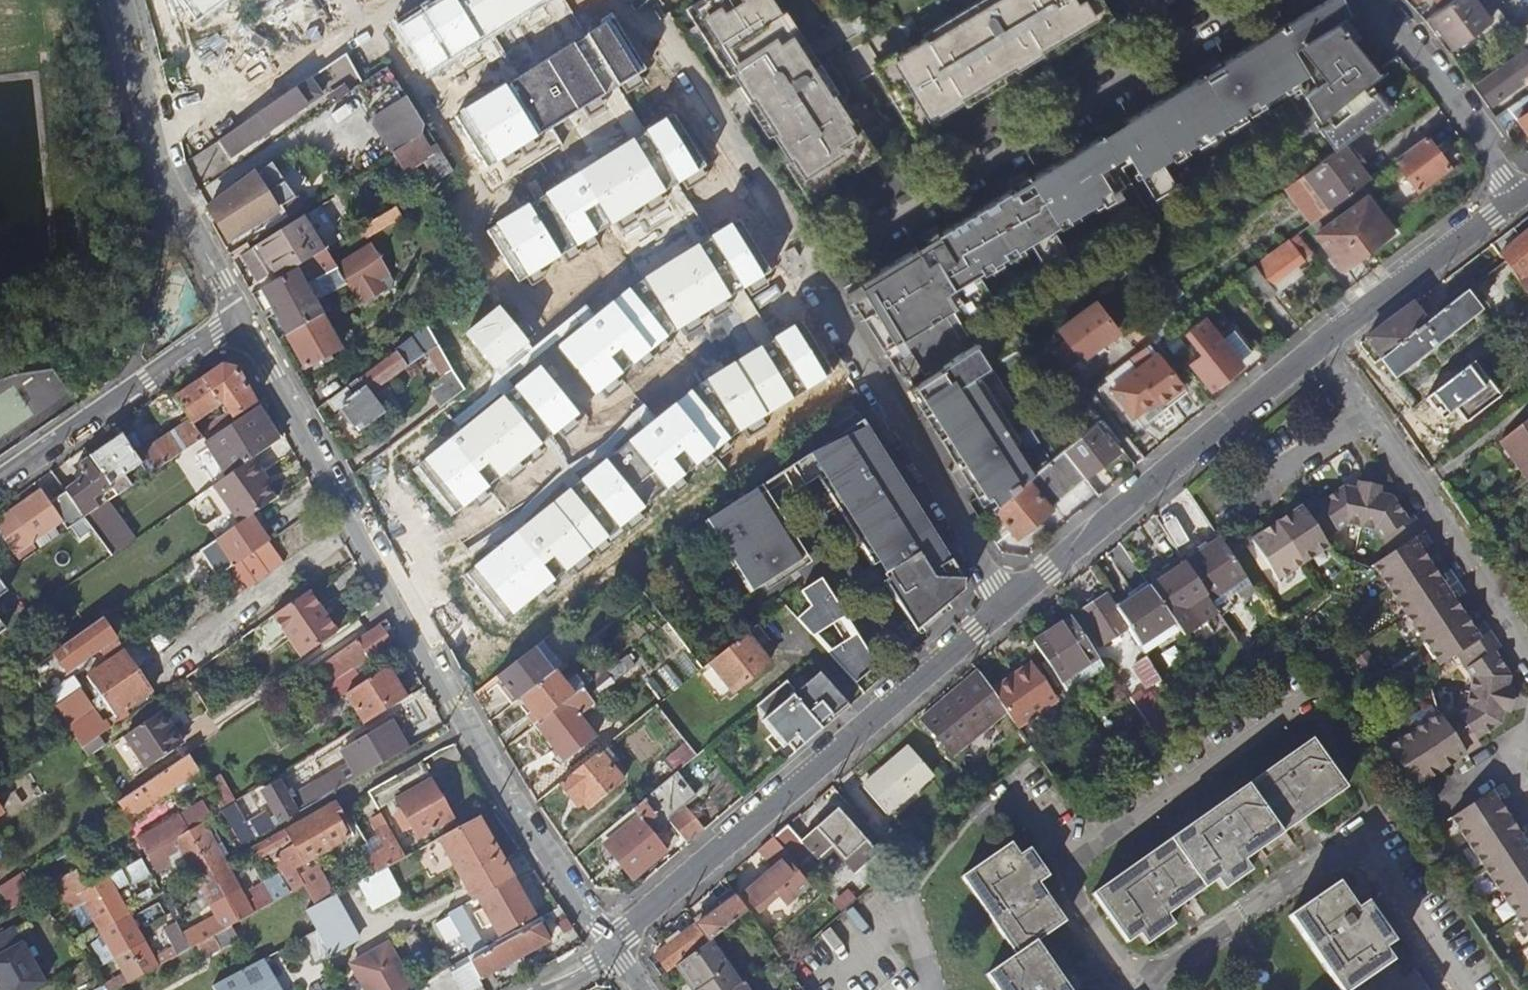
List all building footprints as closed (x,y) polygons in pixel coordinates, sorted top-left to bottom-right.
[(197,20),(223,0),(183,0),(197,20)] [(390,26),(422,74),(542,0),(432,0),(390,26)] [(811,190),(869,152),(850,122),(852,121),(834,93),(832,95),(780,16),(783,14),(774,0),(715,0),(697,12),(735,72),(733,74),(751,101),(753,99),(774,132),(772,134),(789,161),(792,160),(811,190)] [(881,68),(916,126),(933,116),(934,119),(963,102),(961,99),(1012,69),(1013,71),(1041,54),(1039,52),(1101,15),(1092,0),(994,0),(926,41),(924,39),(896,56),(898,58),(881,68)] [(1244,113),(1304,77),(1289,53),(1305,43),(1337,23),(1342,20),(1332,0),(1328,0),(1220,65),(1207,72),(1123,124),(1137,147),(1143,144),(1146,149),(1134,156),(1151,185),(1168,174),(1162,163),(1219,128),(1244,113)] [(1475,0),(1452,0),(1440,9),(1427,19),(1452,51),(1490,21),(1475,0)] [(1452,0),(1433,0),(1440,9),(1452,0)] [(860,16),(851,22),(858,34),(868,28),(860,16)] [(606,18),(455,117),(487,166),(636,75),(606,18)] [(1377,71),(1337,23),(1305,43),(1330,73),(1321,81),(1304,95),(1319,119),(1327,112),(1353,91),(1378,72),(1377,71)] [(1519,38),(1527,50),(1527,31),(1519,38)] [(1330,73),(1305,43),(1289,53),(1304,77),(1315,71),(1321,81),(1330,73)] [(363,75),(393,62),(386,46),(356,60),(363,75)] [(1481,92),(1490,104),(1527,76),(1527,75),(1527,56),(1481,92)] [(1206,71),(1207,72),(1220,65),(1220,63),(1206,71)] [(1357,96),(1353,91),(1327,112),(1332,119),(1323,125),(1319,128),(1335,150),(1342,145),(1391,110),(1371,85),(1357,96)] [(310,106),(298,88),(223,140),(235,158),(310,106)] [(1508,108),(1527,136),(1527,92),(1508,108)] [(405,101),(380,117),(378,118),(384,128),(396,119),(402,128),(416,119),(405,101)] [(1332,119),(1327,112),(1319,119),(1323,125),(1332,119)] [(1244,113),(1219,128),(1222,133),(1227,130),(1228,132),(1248,120),(1244,113)] [(667,116),(485,229),(522,282),(700,169),(667,116)] [(1137,147),(1123,124),(1102,136),(1113,154),(1102,161),(1118,189),(1130,181),(1121,166),(1130,160),(1130,159),(1134,156),(1146,149),(1143,144),(1137,147)] [(1102,136),(1090,143),(1102,161),(1113,154),(1102,136)] [(1448,168),(1425,136),(1393,160),(1417,191),(1448,168)] [(1118,189),(1102,161),(1090,143),(1030,179),(1017,188),(938,235),(925,243),(935,259),(953,289),(962,303),(967,312),(991,297),(978,274),(1029,242),(1043,266),(1066,252),(1052,229),(1111,193),(1114,199),(1122,195),(1118,189)] [(1304,173),(1305,174),(1342,146),(1342,145),(1335,150),(1304,173)] [(1367,179),(1342,146),(1305,174),(1330,207),(1367,179)] [(1176,186),(1168,174),(1151,185),(1134,156),(1130,159),(1130,160),(1154,199),(1176,186)] [(1017,188),(1030,179),(1029,178),(1016,186),(1017,188)] [(273,187),(282,204),(298,197),(289,180),(273,187)] [(209,211),(215,220),(261,191),(255,182),(209,211)] [(261,191),(215,220),(217,223),(216,224),(227,242),(274,212),(264,194),(261,191)] [(1364,198),(1314,235),(1315,237),(1339,269),(1390,232),(1364,198)] [(399,219),(394,210),(360,231),(366,240),(399,219)] [(319,255),(299,222),(238,260),(254,287),(272,276),(275,282),(319,255)] [(638,282),(563,347),(600,389),(679,327),(764,274),(734,225),(638,282)] [(1517,283),(1527,275),(1527,233),(1519,240),(1512,231),(1490,248),(1503,264),(1517,283)] [(925,242),(925,243),(938,235),(938,234),(925,242)] [(1302,261),(1286,240),(1236,278),(1257,305),(1273,293),(1268,287),(1302,261)] [(925,243),(925,242),(915,248),(926,264),(935,259),(925,243)] [(953,289),(935,259),(926,264),(915,248),(857,283),(844,291),(883,351),(894,344),(892,340),(900,335),(902,339),(953,308),(944,294),(953,289)] [(335,270),(353,299),(358,295),(364,304),(381,294),(379,290),(384,287),(380,282),(388,276),(370,249),(335,270)] [(260,292),(286,338),(320,319),(308,298),(313,295),(316,301),(324,297),(320,291),(329,285),(321,272),(300,284),(295,273),(260,292)] [(844,291),(857,283),(855,278),(846,283),(841,285),(844,291)] [(962,303),(953,289),(944,294),(953,308),(962,303)] [(1382,361),(1381,361),(1395,379),(1478,313),(1464,295),(1426,325),(1382,361)] [(1410,305),(1366,341),(1382,361),(1426,325),(1410,305)] [(1113,335),(1091,306),(1056,333),(1063,342),(1059,345),(1055,340),(1047,346),(1066,371),(1113,335)] [(499,317),(473,344),(501,375),(528,350),(499,317)] [(320,319),(286,338),(304,372),(339,352),(320,319)] [(1190,364),(1210,389),(1214,386),(1240,366),(1238,362),(1250,353),(1233,332),(1221,342),(1202,319),(1185,332),(1203,354),(1190,364)] [(697,388),(468,574),(505,619),(734,436),(827,376),(796,326),(697,388)] [(465,392),(453,373),(425,328),(393,353),(395,356),(348,392),(353,399),(340,409),(355,429),(356,428),(359,433),(383,415),(368,395),(425,352),(442,377),(429,388),(443,409),(465,392)] [(907,346),(902,339),(900,335),(892,340),(894,344),(898,350),(898,351),(907,346)] [(898,350),(894,344),(883,351),(887,357),(898,350)] [(977,498),(983,494),(987,491),(992,498),(997,506),(1034,474),(1016,447),(1039,442),(1029,427),(1017,434),(1013,427),(979,375),(991,367),(976,345),(942,367),(944,369),(916,388),(931,411),(924,415),(942,443),(958,468),(965,464),(969,471),(962,475),(976,497),(977,498)] [(1110,391),(1132,418),(1154,401),(1158,406),(1181,386),(1155,354),(1110,391)] [(543,367),(418,467),(455,512),(579,413),(543,367)] [(233,422),(255,407),(236,372),(221,369),(203,382),(175,401),(187,419),(192,426),(217,408),(222,406),(233,422)] [(931,411),(916,388),(914,385),(908,389),(924,415),(931,411)] [(251,462),(277,444),(258,413),(207,445),(227,479),(251,462)] [(148,478),(202,441),(192,426),(187,419),(180,424),(182,428),(135,460),(141,467),(148,478)] [(1429,441),(1440,455),(1469,433),(1458,419),(1429,441)] [(1098,421),(1062,451),(1084,478),(1121,449),(1098,421)] [(1500,442),(1527,479),(1527,421),(1500,442)] [(908,560),(937,541),(860,422),(839,435),(845,444),(855,437),(919,537),(901,549),(908,560)] [(845,444),(839,435),(791,466),(804,486),(818,477),(852,532),(858,528),(880,562),(901,549),(919,537),(855,437),(845,444)] [(121,438),(89,460),(110,489),(116,499),(131,489),(124,478),(141,467),(135,460),(121,438)] [(1062,451),(1034,474),(997,506),(993,509),(1017,537),(1051,509),(1050,507),(1084,478),(1062,451)] [(65,495),(83,521),(86,519),(97,512),(90,502),(110,489),(89,460),(76,469),(84,481),(65,495)] [(251,518),(274,503),(260,484),(264,481),(251,462),(227,479),(209,491),(235,529),(251,518)] [(969,471),(965,464),(958,468),(962,475),(969,471)] [(804,486),(791,466),(783,472),(796,492),(804,486)] [(274,503),(278,500),(264,481),(260,484),(274,503)] [(762,485),(706,521),(752,593),(808,557),(762,485)] [(1358,487),(1357,493),(1377,497),(1378,491),(1358,487)] [(224,537),(235,529),(209,491),(199,499),(224,537)] [(988,501),(992,498),(987,491),(983,494),(988,501)] [(1489,635),(1479,642),(1412,542),(1422,535),(1412,520),(1406,524),(1391,500),(1377,497),(1357,493),(1345,491),(1321,507),(1317,501),(1253,544),(1277,582),(1328,548),(1324,541),(1347,526),(1376,532),(1392,555),(1374,567),(1440,668),(1458,655),(1474,680),(1468,709),(1445,724),(1440,717),(1390,751),(1415,789),(1480,746),(1475,740),(1499,724),(1502,712),(1506,691),(1509,678),(1493,654),(1499,650),(1489,635)] [(83,521),(65,495),(54,502),(48,506),(46,503),(40,494),(0,521),(0,534),(16,557),(61,525),(67,532),(83,521)] [(97,512),(86,519),(83,521),(110,560),(133,544),(106,505),(97,512)] [(268,542),(251,518),(235,529),(224,537),(199,553),(216,577),(252,553),(268,542)] [(875,566),(880,562),(858,528),(852,532),(875,566)] [(937,541),(908,560),(911,564),(890,578),(884,582),(913,626),(938,606),(941,611),(964,590),(964,579),(945,549),(939,540),(937,541)] [(1220,542),(1185,567),(1206,597),(1210,603),(1246,580),(1220,542)] [(901,549),(880,562),(890,578),(911,564),(908,560),(901,549)] [(216,577),(215,578),(230,600),(267,575),(252,553),(216,577)] [(1149,591),(1170,622),(1173,626),(1182,639),(1217,614),(1210,603),(1206,597),(1185,567),(1149,591)] [(846,616),(821,578),(801,591),(811,606),(797,619),(813,637),(846,616)] [(1149,591),(1117,612),(1129,631),(1128,631),(1139,648),(1173,626),(1170,622),(1149,591)] [(272,616),(301,656),(337,632),(326,616),(321,618),(303,594),(272,616)] [(1128,631),(1129,631),(1117,612),(1107,597),(1078,615),(1100,649),(1128,631)] [(938,606),(913,626),(916,631),(936,615),(940,611),(941,611),(938,606)] [(102,620),(53,654),(66,672),(99,649),(103,655),(119,644),(102,620)] [(1033,645),(1061,686),(1098,661),(1071,620),(1033,645)] [(769,641),(756,625),(709,663),(733,693),(769,664),(757,650),(769,641)] [(353,642),(342,649),(354,666),(387,644),(378,631),(356,646),(353,642)] [(877,665),(857,633),(827,653),(842,669),(856,683),(877,665)] [(564,664),(549,645),(548,646),(546,643),(535,651),(538,654),(540,653),(541,655),(555,672),(557,670),(564,664)] [(535,651),(534,650),(498,677),(505,685),(506,684),(518,700),(522,697),(555,672),(541,655),(540,653),(538,654),(535,651)] [(72,736),(81,749),(153,698),(121,653),(86,677),(114,717),(106,723),(99,713),(78,728),(72,718),(64,723),(72,736)] [(636,666),(627,654),(590,682),(600,694),(636,666)] [(1157,689),(1162,685),(1145,659),(1132,667),(1147,691),(1155,686),(1157,689)] [(815,660),(758,707),(794,751),(851,704),(815,660)] [(1033,667),(1016,678),(1017,681),(1034,669),(1033,667)] [(364,724),(404,699),(384,668),(345,694),(364,724)] [(1006,716),(1017,731),(1058,703),(1034,669),(1017,681),(1016,678),(991,695),(1006,716)] [(557,670),(555,672),(522,697),(540,721),(575,694),(557,670)] [(955,760),(1006,716),(991,695),(978,676),(923,722),(955,760)] [(575,694),(540,721),(537,723),(567,760),(597,737),(581,716),(583,715),(581,712),(594,702),(584,687),(575,694)] [(1506,691),(1502,712),(1509,713),(1513,693),(1506,691)] [(78,728),(99,713),(92,704),(72,718),(78,728)] [(1136,712),(1153,738),(1166,729),(1149,704),(1136,712)] [(144,768),(180,745),(158,712),(123,735),(144,768)] [(240,847),(408,748),(394,723),(344,751),(351,762),(292,796),(284,781),(260,794),(274,818),(268,821),(264,815),(244,826),(232,805),(220,813),(240,847)] [(1310,743),(1094,898),(1127,945),(1139,937),(1146,947),(1172,928),(1165,918),(1216,882),(1223,892),(1248,873),(1241,863),(1344,790),(1310,743)] [(677,774),(698,757),(687,745),(665,764),(675,776),(677,774)] [(864,790),(887,816),(916,791),(932,777),(909,751),(867,787),(864,790)] [(623,782),(600,753),(559,785),(573,802),(578,797),(583,803),(588,810),(623,782)] [(116,803),(121,810),(127,821),(197,775),(186,756),(116,803)] [(425,775),(418,763),(366,793),(373,806),(425,775)] [(695,796),(677,774),(675,776),(600,838),(606,845),(605,846),(633,880),(667,852),(651,833),(695,796)] [(416,838),(450,819),(428,779),(394,799),(416,838)] [(1490,794),(1453,819),(1527,932),(1527,850),(1490,794)] [(583,803),(578,797),(573,802),(577,807),(583,803)] [(104,986),(106,989),(115,989),(302,886),(313,906),(331,897),(331,896),(311,860),(347,839),(339,825),(344,822),(333,803),(244,853),(250,864),(290,842),(293,846),(271,858),(279,873),(250,890),(255,901),(247,905),(205,831),(215,826),(204,808),(159,834),(156,829),(137,841),(146,855),(164,845),(168,852),(177,848),(215,919),(182,938),(175,926),(162,934),(171,948),(152,959),(126,912),(131,909),(120,888),(114,892),(111,886),(123,879),(118,871),(85,891),(74,871),(44,888),(61,916),(65,914),(75,931),(92,922),(123,975),(104,986)] [(686,810),(670,824),(686,842),(702,828),(686,810)] [(787,829),(773,841),(788,858),(796,868),(811,855),(827,873),(842,861),(856,876),(877,857),(837,812),(801,844),(787,829)] [(373,874),(402,858),(378,814),(367,820),(383,848),(365,858),(373,874)] [(484,876),(504,865),(503,863),(476,818),(437,839),(454,868),(459,878),(478,867),(484,876)] [(885,847),(901,865),(911,856),(895,838),(885,847)] [(784,862),(788,858),(773,841),(759,852),(775,870),(745,897),(759,914),(780,896),(787,905),(806,888),(784,862)] [(440,871),(426,845),(402,858),(373,874),(371,875),(385,901),(440,871)] [(1037,945),(1065,925),(1045,895),(1039,886),(1049,879),(1031,852),(1020,859),(1012,848),(963,881),(1016,959),(988,978),(996,989),(1068,989),(1037,945)] [(511,878),(510,877),(504,865),(484,876),(478,867),(459,878),(472,900),(476,898),(511,878)] [(533,915),(511,878),(476,898),(482,909),(473,915),(481,929),(491,923),(498,936),(533,915)] [(1414,973),(1403,980),(1382,949),(1392,942),(1365,904),(1355,911),(1338,885),(1288,919),(1337,989),(1350,989),(1355,987),(1357,989),(1425,989),(1414,973)] [(707,942),(708,944),(711,941),(746,915),(733,895),(715,908),(718,912),(656,960),(666,973),(707,942)] [(331,897),(313,906),(304,911),(315,931),(329,955),(355,941),(331,897)] [(781,915),(789,925),(805,910),(802,906),(797,910),(792,905),(781,915)] [(553,919),(563,913),(558,906),(539,916),(541,921),(551,916),(553,919)] [(470,956),(483,948),(460,911),(448,918),(459,936),(470,956)] [(459,936),(448,918),(435,925),(446,943),(459,936)] [(466,958),(478,980),(548,941),(535,919),(483,948),(470,956),(466,958)] [(0,934),(0,989),(31,989),(44,983),(16,934),(12,927),(0,934)] [(314,963),(329,955),(315,931),(300,939),(314,963)] [(77,945),(90,958),(97,972),(110,965),(96,943),(87,948),(83,941),(77,945)] [(711,941),(708,944),(679,966),(696,989),(735,989),(740,987),(742,986),(711,941)] [(365,989),(405,989),(410,987),(385,944),(350,965),(365,989)] [(462,989),(478,980),(466,958),(465,957),(449,966),(462,989)] [(260,960),(211,986),(213,989),(277,989),(260,960)] [(690,989),(696,989),(679,966),(675,969),(690,989)]
